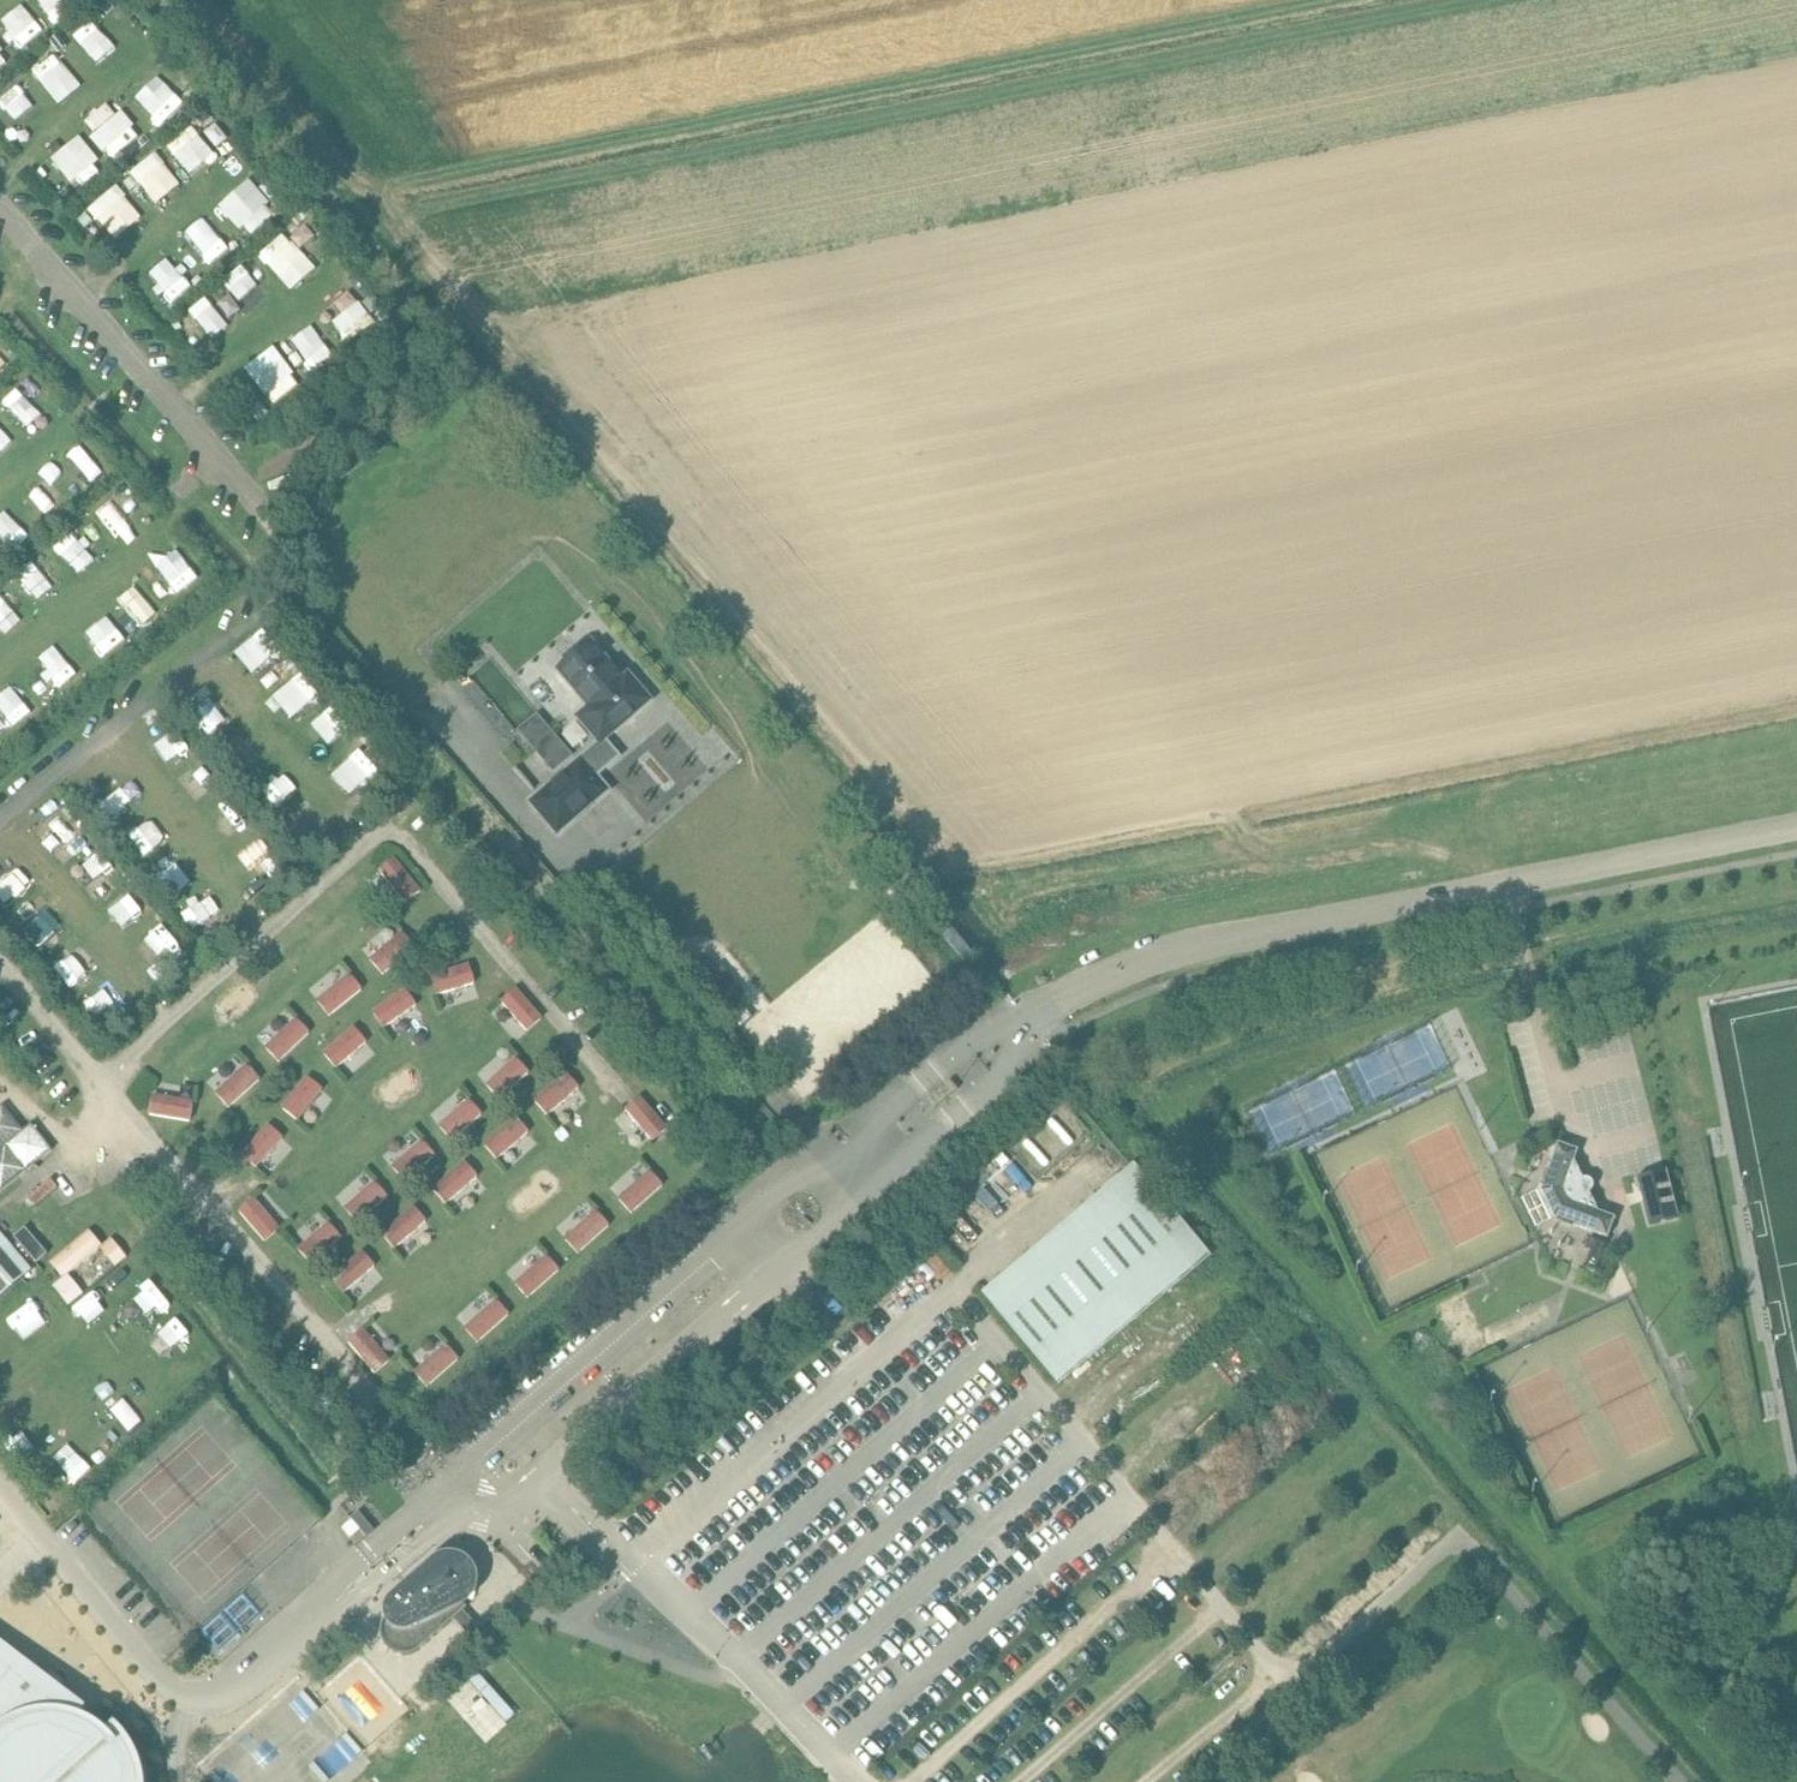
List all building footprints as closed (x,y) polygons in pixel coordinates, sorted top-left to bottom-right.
[(191,89),(183,97),(191,104),(199,96),(191,89)] [(101,108),(87,121),(96,131),(111,119),(101,108)] [(206,117),(196,124),(205,136),(215,129),(206,117)] [(133,177),(123,184),(130,192),(139,185),(133,177)] [(65,189),(58,195),(66,205),(73,199),(65,189)] [(282,196),(271,206),(279,216),(291,207),(282,196)] [(85,213),(78,220),(85,229),(93,222),(85,213)] [(296,217),(287,225),(293,233),(302,224),(296,217)] [(229,264),(221,271),(229,280),(237,273),(229,264)] [(182,322),(176,327),(185,337),(191,333),(182,322)] [(261,403),(250,412),(258,424),(270,415),(261,403)] [(596,703),(578,719),(600,744),(650,701),(628,676),(623,680),(590,642),(582,650),(578,646),(562,659),(566,663),(557,670),(576,692),(582,687),(596,703)] [(290,664),(283,669),(289,675),(295,670),(290,664)] [(328,694),(320,701),(328,710),(336,703),(328,694)] [(537,714),(517,731),(538,755),(557,738),(555,736),(537,714)] [(581,760),(529,804),(556,837),(609,793),(581,760)] [(392,766),(383,771),(389,782),(398,777),(392,766)] [(379,872),(369,881),(396,913),(422,891),(396,859),(394,859),(379,872)] [(935,909),(926,917),(963,960),(972,951),(935,909)] [(394,923),(363,949),(384,975),(415,948),(402,933),(394,923)] [(310,990),(331,1016),(362,991),(350,976),(342,965),(310,990)] [(470,966),(432,977),(442,1010),(480,998),(470,966)] [(491,1013),(517,1042),(543,1018),(517,988),(491,1013)] [(406,992),(374,1013),(393,1040),(424,1018),(406,992)] [(744,1009),(732,1019),(740,1028),(752,1018),(744,1009)] [(258,1036),(280,1062),(310,1034),(296,1019),(287,1010),(258,1036)] [(355,1030),(326,1055),(347,1079),(376,1054),(355,1030)] [(479,1074),(500,1099),(530,1074),(508,1048),(479,1074)] [(208,1082),(230,1108),(260,1081),(238,1056),(208,1082)] [(567,1075),(536,1102),(558,1127),(588,1101),(579,1089),(567,1075)] [(310,1080),(285,1110),(310,1131),(334,1099),(310,1080)] [(190,1122),(195,1088),(154,1083),(151,1100),(149,1116),(190,1122)] [(431,1115),(453,1141),(482,1116),(469,1100),(460,1090),(431,1115)] [(640,1097),(615,1120),(642,1151),(668,1129),(640,1097)] [(1,1193),(52,1151),(31,1125),(23,1132),(3,1107),(0,1109),(0,1192),(1,1193)] [(517,1120),(486,1146),(508,1171),(538,1144),(517,1120)] [(269,1130),(244,1156),(269,1177),(294,1148),(271,1127),(269,1130)] [(384,1155),(406,1181),(435,1157),(422,1141),(414,1131),(384,1155)] [(1553,1219),(1607,1239),(1615,1219),(1598,1213),(1574,1163),(1574,1162),(1554,1155),(1541,1192),(1553,1219)] [(632,1213),(663,1187),(639,1162),(610,1188),(632,1213)] [(466,1164),(435,1191),(457,1216),(487,1189),(478,1178),(466,1164)] [(1665,1172),(1637,1179),(1638,1182),(1643,1201),(1649,1225),(1652,1225),(1677,1218),(1665,1172)] [(336,1197),(359,1223),(388,1198),(375,1183),(366,1173),(336,1197)] [(1144,1182),(997,1307),(996,1308),(1059,1383),(1207,1257),(1144,1182)] [(240,1213),(266,1241),(291,1218),(265,1190),(240,1213)] [(557,1228),(579,1254),(609,1227),(587,1203),(557,1228)] [(414,1209),(383,1235),(405,1261),(435,1234),(414,1209)] [(290,1238),(312,1264),(341,1239),(328,1224),(318,1212),(290,1238)] [(25,1228),(14,1238),(37,1264),(48,1254),(25,1228)] [(89,1231),(50,1264),(63,1279),(52,1288),(69,1307),(84,1294),(68,1275),(100,1249),(115,1268),(127,1258),(111,1238),(101,1246),(89,1231)] [(0,1238),(0,1300),(31,1274),(0,1238)] [(1590,1252),(1584,1268),(1595,1272),(1605,1245),(1594,1241),(1590,1252)] [(508,1273),(529,1298),(560,1271),(538,1246),(508,1273)] [(363,1253),(332,1279),(354,1305),(384,1278),(363,1253)] [(457,1317),(479,1343),(509,1316),(487,1291),(457,1317)] [(349,1341),(376,1374),(402,1352),(375,1320),(349,1341)] [(407,1362),(428,1387),(459,1360),(437,1335),(407,1362)] [(413,1654),(421,1650),(467,1609),(462,1603),(466,1599),(469,1594),(471,1588),(471,1582),(469,1576),(476,1572),(475,1571),(472,1573),(459,1558),(460,1556),(459,1556),(454,1562),(449,1561),(443,1561),(437,1563),(432,1566),(397,1596),(398,1597),(400,1594),(405,1599),(387,1615),(382,1623),(381,1632),(382,1641),(388,1648),(395,1654),(404,1656),(413,1654)] [(134,1767),(126,1750),(114,1734),(105,1742),(92,1731),(76,1723),(82,1709),(60,1692),(67,1684),(49,1670),(43,1679),(0,1645),(0,1781),(137,1781),(134,1767)]
